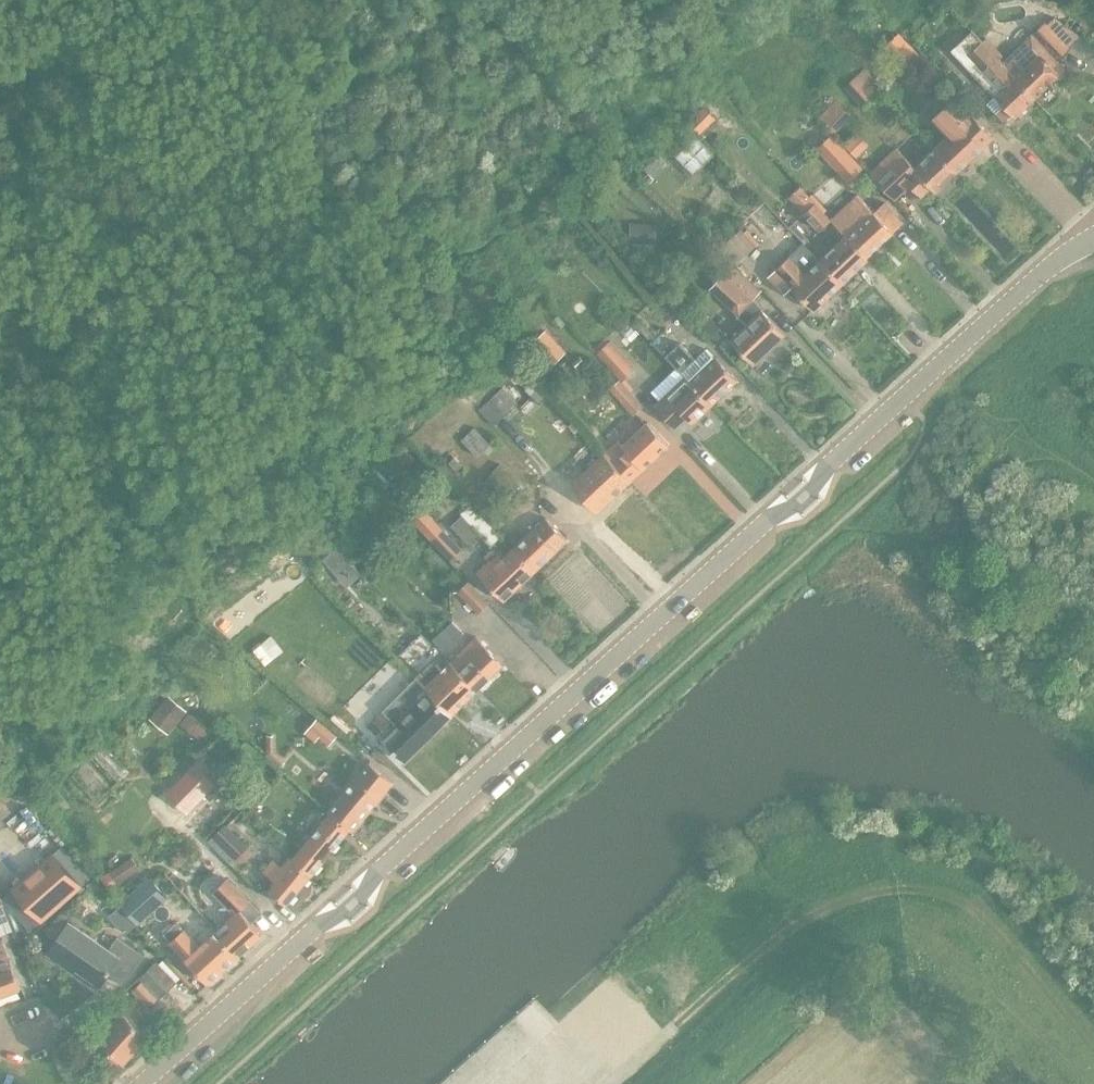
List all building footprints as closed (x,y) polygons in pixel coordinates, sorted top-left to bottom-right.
[(929,6),(935,13),(944,5),(939,0),(935,0),(929,6)] [(1045,19),(1001,61),(1034,97),(1065,67),(1056,58),(1081,35),(1055,16),(1048,22),(1045,19)] [(924,59),(900,34),(888,44),(912,70),(924,59)] [(981,41),(966,54),(981,69),(991,79),(985,85),(994,95),(986,103),(1003,121),(1011,113),(1014,116),(1034,97),(1001,62),(995,56),(981,41)] [(955,95),(932,117),(948,134),(937,145),(959,168),(993,136),(971,112),(961,102),(955,95)] [(715,118),(704,106),(689,121),(700,133),(715,118)] [(732,119),(727,125),(732,130),(738,124),(732,119)] [(675,154),(694,174),(714,153),(696,134),(675,154)] [(863,168),(832,134),(817,148),(848,181),(863,168)] [(856,135),(845,146),(855,157),(866,146),(856,135)] [(959,168),(937,145),(914,166),(896,147),(870,172),(890,195),(907,180),(921,195),(931,185),(935,190),(959,168)] [(1085,173),(1093,180),(1093,179),(1093,169),(1091,166),(1085,173)] [(800,187),(789,197),(804,212),(820,229),(830,219),(800,187)] [(857,193),(830,219),(847,237),(866,257),(903,222),(884,202),(874,212),(857,193)] [(741,227),(740,228),(724,243),(739,260),(756,245),(751,240),(759,233),(746,218),(739,225),(741,227)] [(630,241),(656,243),(656,223),(631,221),(630,241)] [(841,240),(819,260),(840,284),(867,258),(866,257),(847,237),(842,241),(841,240)] [(776,268),(768,276),(784,293),(792,286),(813,309),(840,284),(819,261),(805,273),(789,256),(776,268)] [(732,266),(710,289),(744,321),(759,307),(750,298),(757,290),(732,266)] [(731,340),(753,363),(784,333),(759,307),(744,321),(747,324),(731,340)] [(701,324),(718,342),(726,335),(709,317),(701,324)] [(567,350),(545,327),(530,343),(552,365),(567,350)] [(593,348),(597,351),(596,352),(621,379),(635,365),(610,339),(609,341),(605,337),(593,348)] [(667,355),(686,375),(711,402),(737,378),(716,356),(715,357),(706,348),(696,358),(681,342),(667,355)] [(676,365),(651,389),(661,399),(655,404),(661,411),(675,426),(686,415),(692,421),(711,403),(686,375),(676,365)] [(535,378),(525,388),(539,402),(549,393),(535,378)] [(609,389),(632,414),(642,404),(619,380),(609,389)] [(479,408),(494,424),(517,403),(502,387),(479,408)] [(604,452),(603,452),(605,454),(629,481),(668,443),(647,421),(622,444),(618,440),(604,452)] [(463,438),(479,454),(492,442),(476,426),(463,438)] [(605,454),(603,452),(571,483),(596,511),(629,481),(605,454)] [(455,456),(449,462),(456,470),(462,463),(455,456)] [(482,481),(502,500),(520,481),(501,462),(482,481)] [(461,511),(486,539),(491,544),(502,534),(471,502),(461,511)] [(546,516),(512,548),(534,570),(567,539),(546,516)] [(460,550),(462,548),(442,527),(430,539),(435,544),(450,559),(460,550)] [(534,570),(512,548),(502,557),(492,547),(484,555),(489,560),(476,571),(503,599),(534,570)] [(338,548),(324,560),(337,576),(352,563),(338,548)] [(458,591),(477,611),(487,601),(469,581),(458,591)] [(432,639),(443,651),(462,633),(452,621),(432,639)] [(476,635),(450,661),(477,688),(502,663),(476,635)] [(420,670),(416,675),(426,684),(424,686),(431,692),(451,713),(477,688),(450,661),(443,667),(436,661),(424,673),(420,670)] [(414,675),(382,706),(397,722),(382,737),(404,760),(420,745),(442,723),(441,722),(451,713),(431,692),(424,686),(414,675)] [(168,697),(150,719),(166,732),(184,710),(168,697)] [(382,710),(374,718),(382,726),(390,717),(382,710)] [(317,717),(309,727),(329,743),(337,733),(317,717)] [(274,734),(267,734),(267,752),(281,765),(286,760),(274,749),(274,734)] [(234,752),(254,769),(264,756),(244,740),(234,752)] [(331,813),(349,828),(352,829),(393,780),(369,761),(328,811),(331,813)] [(214,784),(194,765),(166,794),(186,813),(203,795),(210,802),(220,791),(213,785),(214,784)] [(331,813),(294,859),(311,873),(349,828),(331,813)] [(227,820),(215,832),(241,859),(254,847),(227,820)] [(12,887),(41,921),(82,885),(53,851),(12,887)] [(109,872),(117,883),(140,868),(132,856),(109,872)] [(311,873),(294,859),(291,857),(282,866),(275,859),(265,869),(278,881),(269,890),(286,904),(311,873)] [(120,903),(137,923),(167,897),(149,877),(120,903)] [(235,912),(217,929),(239,954),(261,934),(251,921),(260,912),(228,877),(214,890),(235,912)] [(79,901),(72,911),(81,916),(87,906),(79,901)] [(47,952),(63,964),(65,960),(100,984),(108,972),(123,983),(144,954),(118,936),(108,949),(69,921),(47,952)] [(175,921),(163,933),(170,941),(208,983),(239,954),(217,929),(198,946),(183,929),(182,929),(175,921)] [(39,941),(49,948),(55,939),(44,932),(39,941)] [(21,985),(2,938),(0,939),(0,994),(21,985)] [(140,977),(159,996),(176,981),(156,961),(140,977)] [(133,988),(150,1005),(158,997),(142,980),(133,988)] [(99,1042),(107,1049),(109,1048),(124,1061),(149,1033),(137,1022),(145,1013),(131,1002),(98,1039),(101,1040),(99,1042)]
